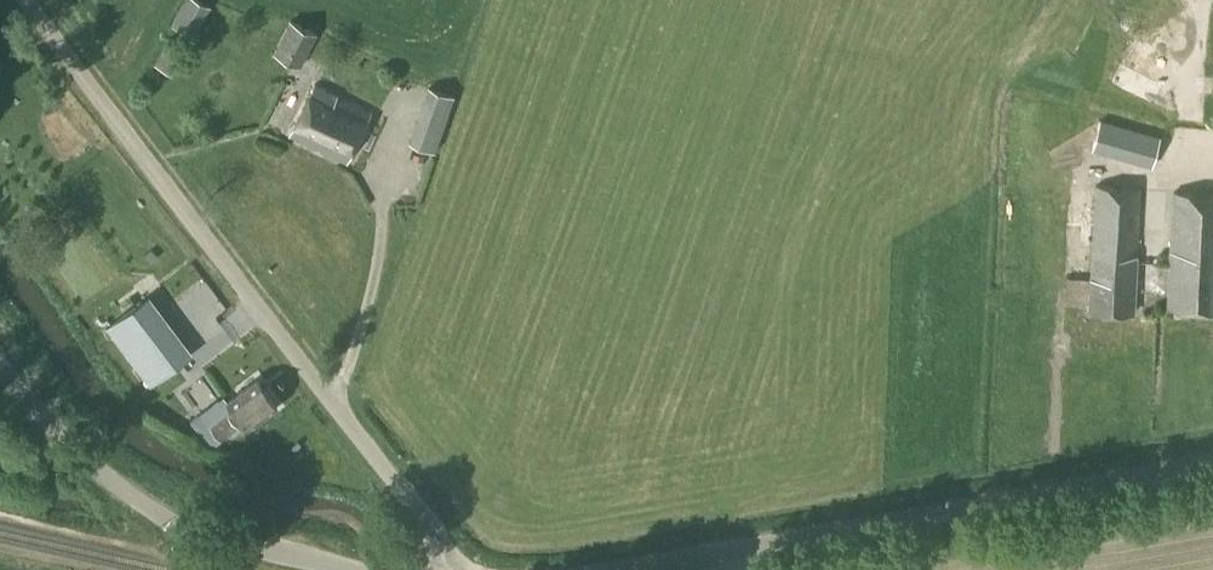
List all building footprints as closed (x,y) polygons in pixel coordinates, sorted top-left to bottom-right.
[(211,6),(199,0),(185,0),(171,24),(194,37),(211,6)] [(301,67),(318,33),(290,19),(273,53),(301,67)] [(173,75),(188,48),(169,37),(154,64),(173,75)] [(347,161),(371,112),(315,84),(290,134),(347,161)] [(428,88),(409,142),(435,151),(453,97),(428,88)] [(1153,168),(1160,137),(1099,119),(1091,150),(1153,168)] [(1133,312),(1140,188),(1096,185),(1090,310),(1133,312)] [(1174,192),(1168,308),(1212,310),(1212,194),(1174,192)] [(221,285),(205,291),(216,318),(232,312),(221,285)] [(105,327),(149,386),(193,353),(149,294),(105,327)] [(248,427),(278,405),(257,378),(227,400),(248,427)] [(221,440),(238,427),(226,410),(208,423),(221,440)]
